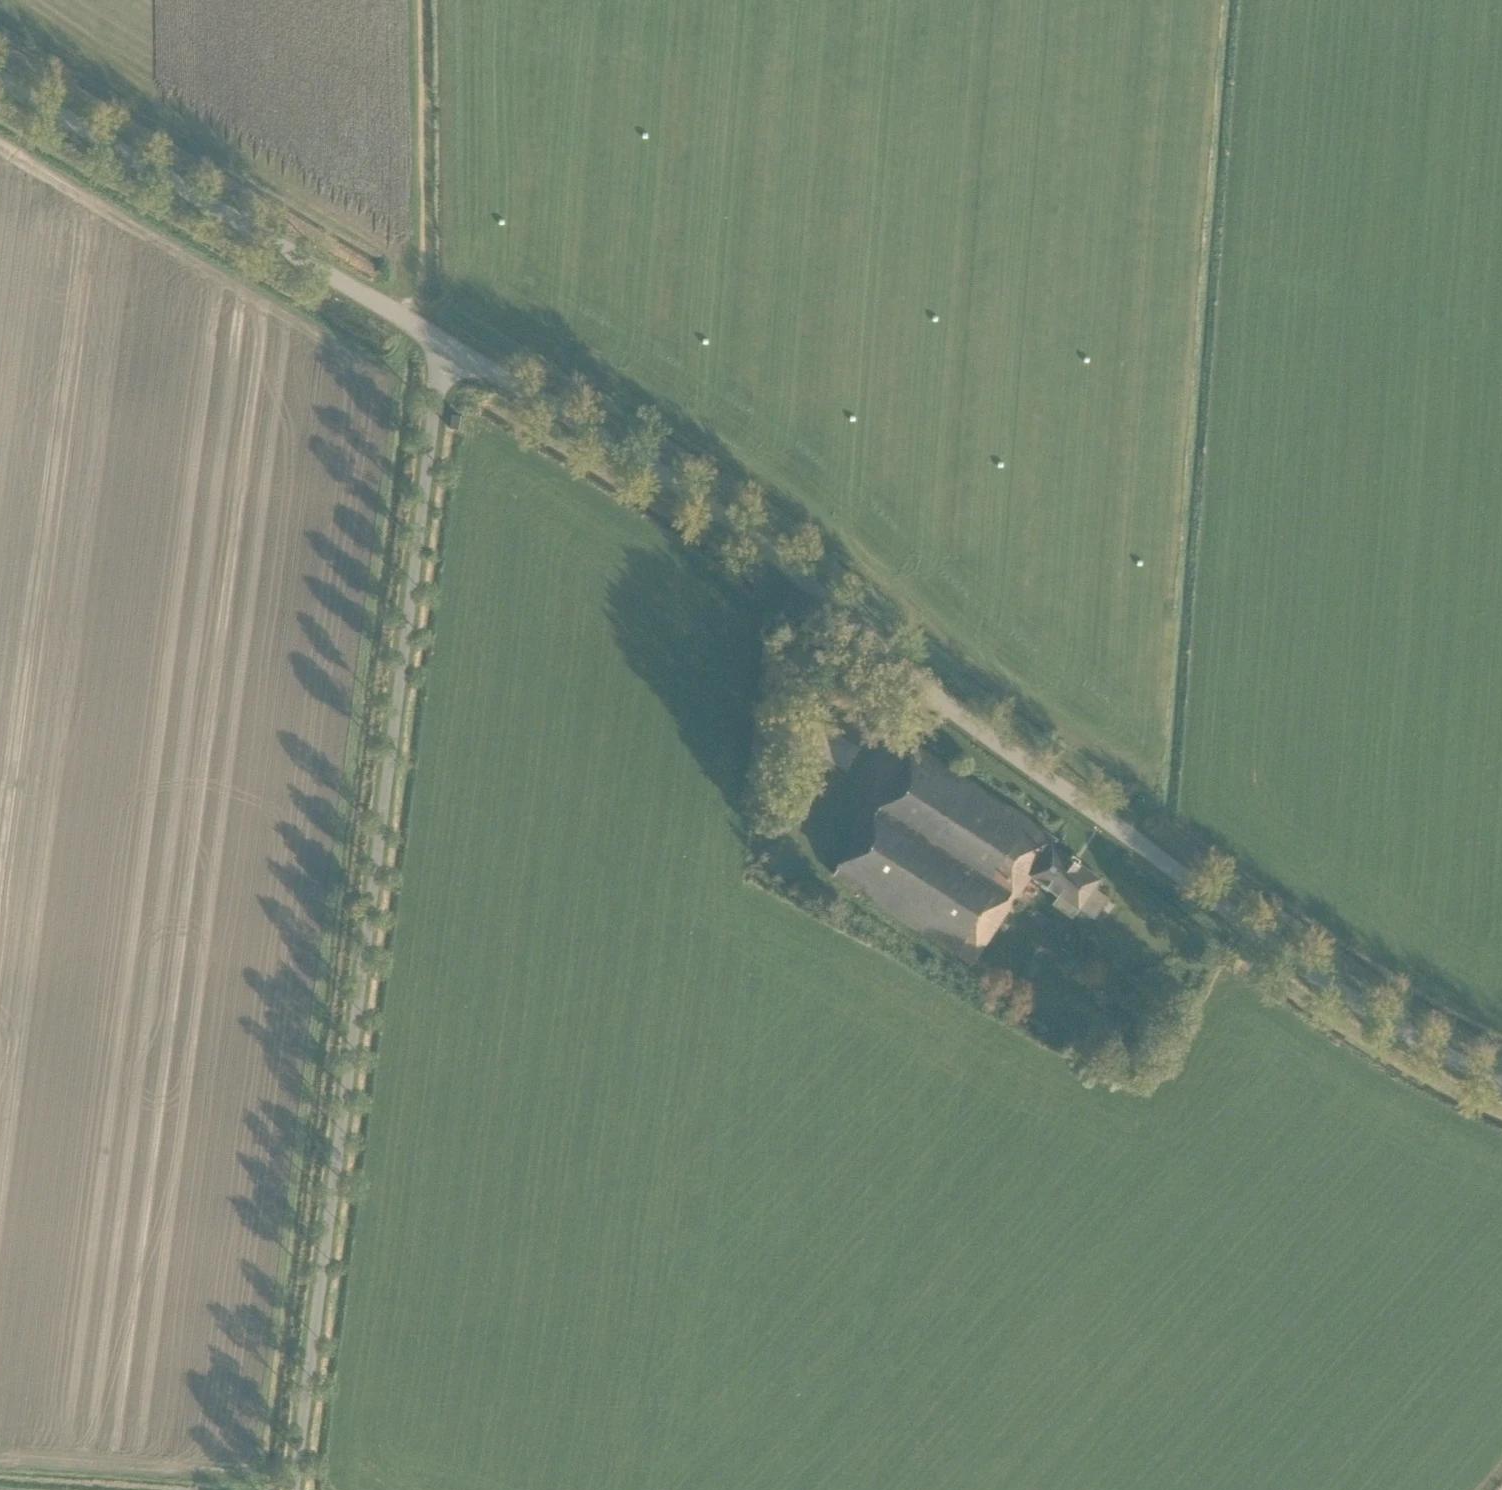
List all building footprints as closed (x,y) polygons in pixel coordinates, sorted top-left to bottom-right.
[(460,429),(462,415),(453,414),(452,428),(460,429)] [(846,741),(846,766),(859,765),(859,741),(846,741)] [(1095,915),(1107,898),(1094,888),(1101,878),(1053,846),(1057,840),(1030,821),(1031,819),(917,744),(834,874),(973,964),(1033,875),(1061,895),(1055,903),(1073,916),(1079,907),(1080,908),(1082,906),(1095,915)]
